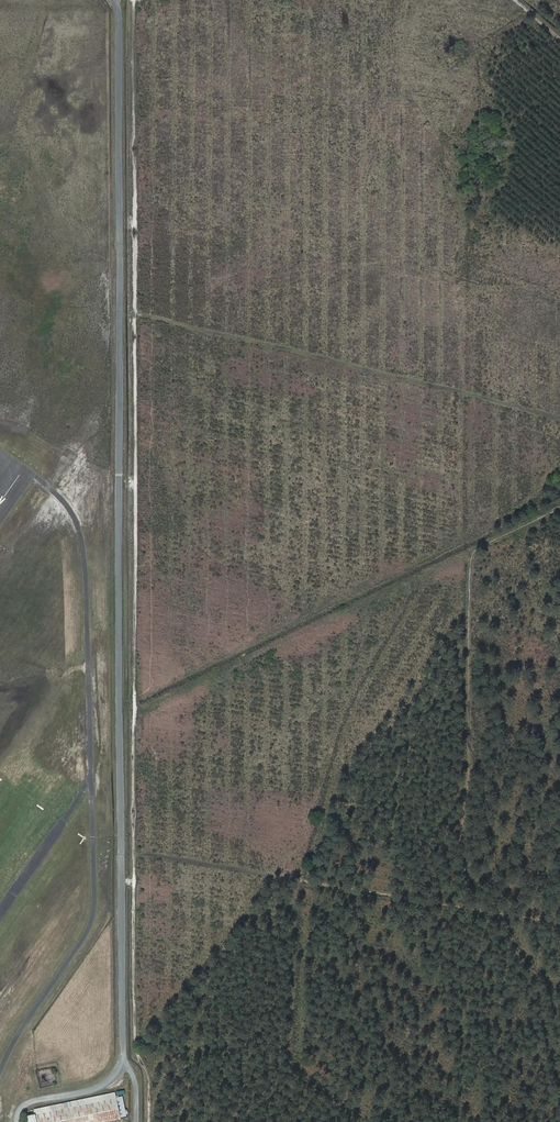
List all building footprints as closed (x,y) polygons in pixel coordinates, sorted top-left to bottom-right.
[(33,1109),(36,1121),(95,1121),(119,1116),(113,1090),(33,1109)]
